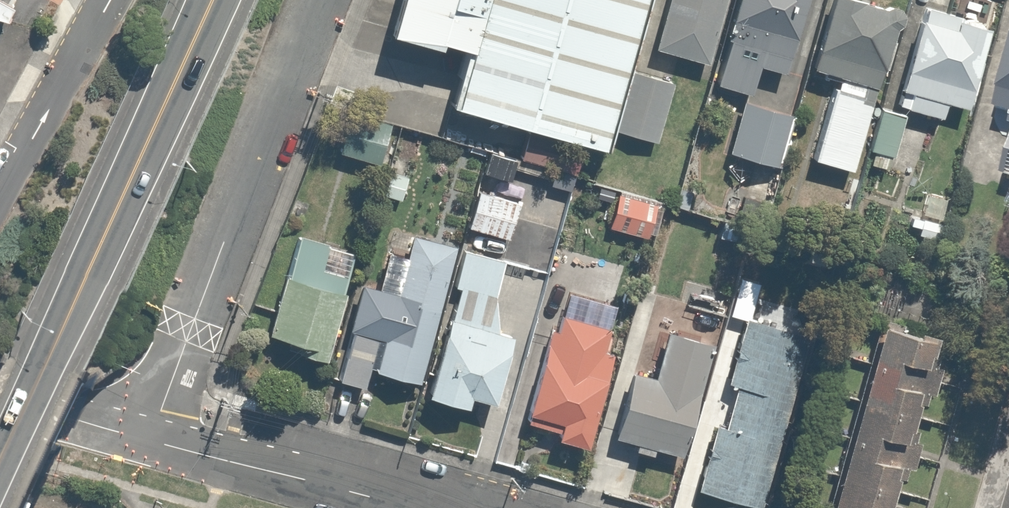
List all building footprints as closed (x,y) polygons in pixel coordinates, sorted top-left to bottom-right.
[(376,29),(438,47),(421,103),(571,148),(615,0),(385,0),(376,29)] [(720,0),(665,0),(653,50),(704,63),(720,0)] [(718,84),(750,92),(757,65),(782,71),(800,0),(740,0),(718,84)] [(904,0),(828,0),(807,67),(837,76),(812,158),(852,170),(877,89),(904,0)] [(7,22),(14,10),(0,2),(0,21),(7,22)] [(942,118),(947,101),(968,106),(991,21),(923,3),(901,88),(896,106),(942,118)] [(1008,115),(1006,126),(1008,127),(1008,56),(996,113),(1008,115)] [(649,143),(666,76),(628,67),(611,134),(649,143)] [(778,164),(792,110),(742,97),(728,151),(778,164)] [(379,164),(395,119),(347,102),(331,147),(379,164)] [(867,149),(873,151),(869,163),(882,167),(886,155),(891,156),(903,114),(880,107),(867,149)] [(572,149),(522,138),(518,158),(567,169),(572,149)] [(517,203),(475,191),(464,227),(507,240),(517,203)] [(656,200),(616,192),(608,231),(648,240),(656,200)] [(293,355),(325,363),(346,276),(318,269),(325,242),(294,234),(270,336),(296,343),(293,355)] [(418,385),(451,253),(408,242),(396,290),(362,282),(338,378),(363,385),(366,372),(418,385)] [(500,258),(463,248),(425,397),(469,408),(472,396),(494,402),(512,331),(483,324),(500,258)] [(588,447),(619,328),(608,325),(613,306),(568,294),(560,324),(550,321),(524,420),(552,428),(550,437),(588,447)] [(726,382),(734,384),(723,425),(715,423),(696,491),(756,507),(757,507),(806,333),(745,316),(726,382)] [(933,335),(879,321),(830,507),(885,507),(890,489),(900,491),(917,424),(907,421),(913,395),(927,399),(933,374),(924,372),(933,335)] [(681,457),(714,342),(665,328),(653,373),(631,367),(611,437),(633,444),(631,450),(655,457),(657,450),(681,457)]
